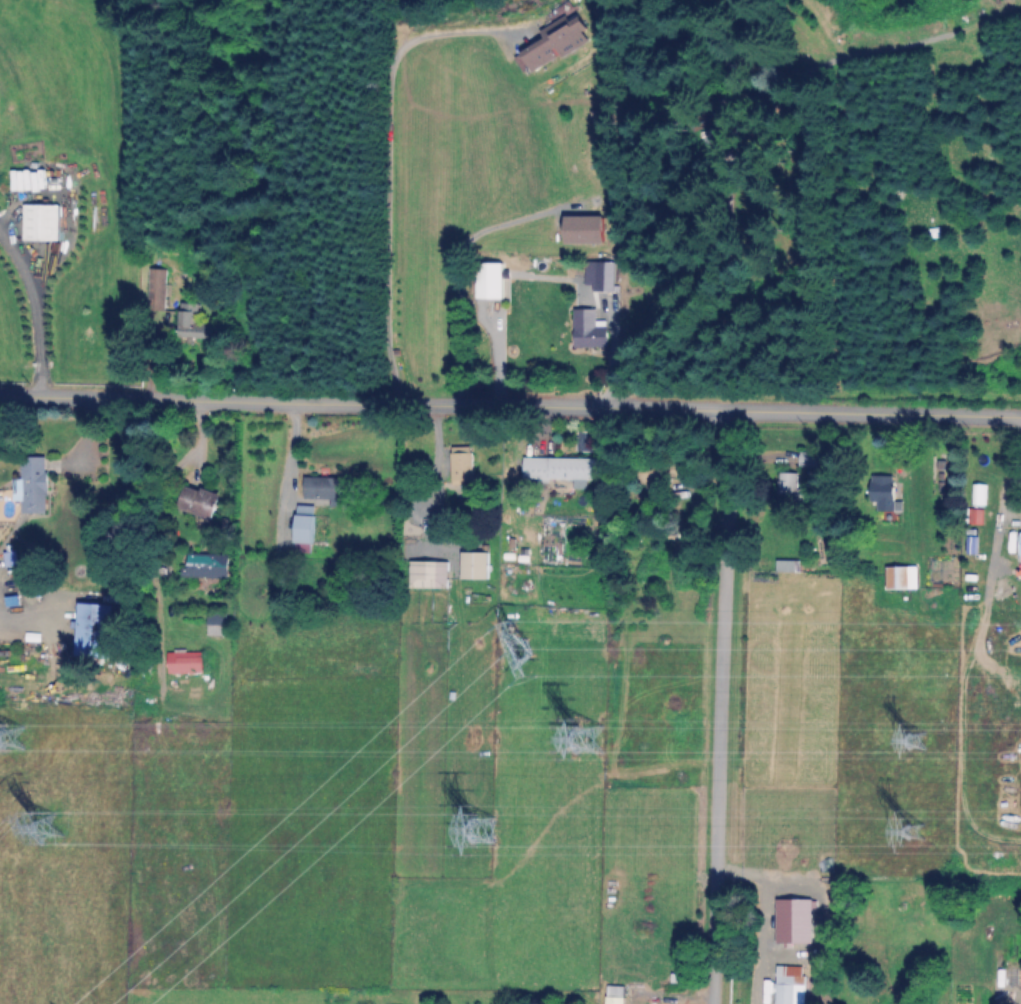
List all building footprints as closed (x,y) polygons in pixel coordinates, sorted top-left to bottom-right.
[(559,36),(524,46),(530,68),(565,59),(559,36)] [(63,240),(63,202),(26,202),(26,240),(63,240)] [(612,243),(612,215),(572,215),(572,243),(612,243)] [(617,261),(591,261),(591,270),(597,270),(597,291),(617,291),(617,261)] [(507,298),(507,262),(482,262),(482,298),(507,298)] [(199,302),(180,302),(181,341),(220,340),(220,319),(199,320),(199,302)] [(575,308),(575,339),(600,339),(600,308),(575,308)] [(454,455),(454,477),(471,477),(471,452),(462,452),(462,455),(454,455)] [(18,502),(49,501),(48,455),(17,456),(18,502)] [(599,478),(599,456),(524,456),(524,478),(599,478)] [(877,521),(900,520),(898,475),(875,476),(877,521)] [(219,519),(226,490),(190,481),(183,510),(219,519)] [(299,542),(317,542),(317,504),(299,504),(299,542)] [(460,551),(460,577),(490,577),(490,551),(460,551)] [(230,576),(231,553),(181,552),(180,575),(230,576)] [(801,559),(778,559),(778,571),(801,571),(801,559)] [(449,560),(411,560),(411,588),(449,588),(449,560)] [(919,589),(919,565),(889,566),(889,589),(919,589)] [(116,656),(117,602),(80,601),(79,655),(116,656)] [(208,635),(227,635),(227,614),(208,614),(208,635)] [(170,672),(205,672),(205,650),(170,650),(170,672)] [(805,966),(775,966),(775,1003),(805,1003),(805,966)] [(606,985),(606,1003),(624,1003),(624,985),(606,985)]
